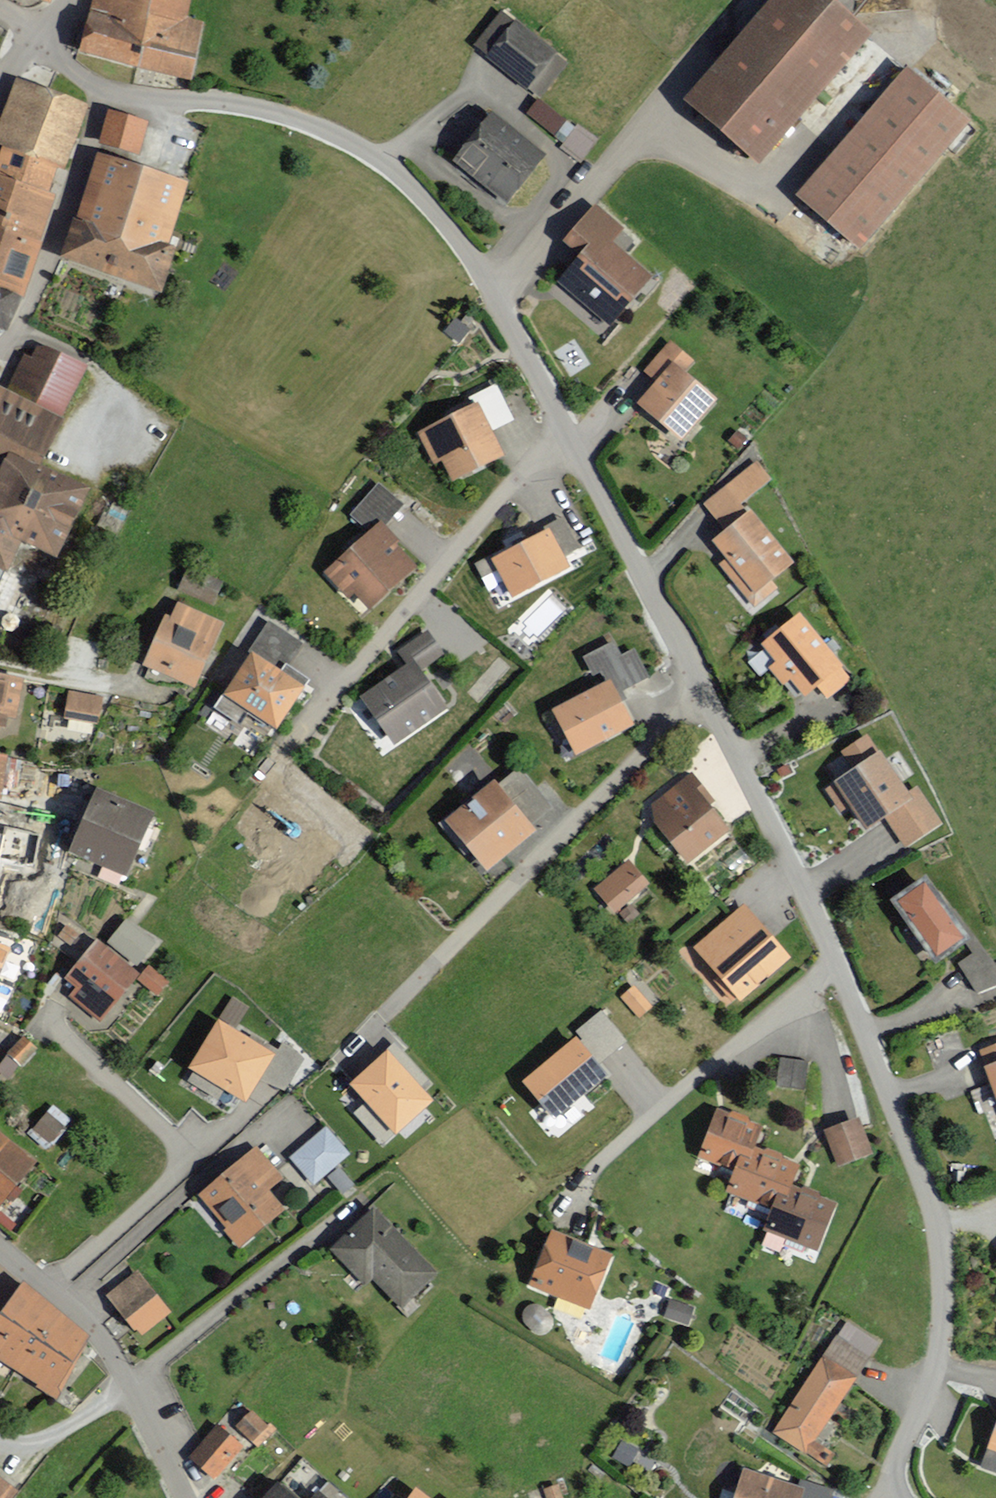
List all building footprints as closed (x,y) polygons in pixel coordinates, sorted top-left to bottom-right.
[(83,48),(188,75),(200,26),(180,21),(185,0),(96,0),(83,48)] [(841,0),(780,0),(700,95),(776,159),(881,34),(841,0)] [(471,48),(524,90),(552,55),(498,13),(471,48)] [(965,125),(902,71),(791,198),(854,253),(965,125)] [(82,103),(8,80),(0,104),(0,335),(12,297),(17,299),(50,195),(43,193),(52,165),(62,168),(82,103)] [(538,97),(527,112),(557,133),(567,118),(538,97)] [(143,121),(100,109),(90,143),(133,155),(143,121)] [(550,166),(487,111),(448,156),(511,211),(550,166)] [(148,292),(184,185),(90,154),(54,260),(148,292)] [(605,328),(648,278),(605,243),(616,230),(589,206),(557,244),(571,256),(550,282),(605,328)] [(668,371),(679,380),(693,364),(668,343),(641,375),(655,387),(668,371)] [(34,347),(28,358),(22,355),(4,392),(0,390),(0,566),(11,543),(48,560),(80,492),(32,469),(79,368),(34,347)] [(679,380),(668,371),(655,387),(636,409),(673,440),(705,402),(679,380)] [(509,423),(490,386),(461,400),(465,408),(412,433),(429,467),(437,463),(447,484),(497,460),(485,435),(509,423)] [(769,473),(756,457),(728,480),(742,496),(769,473)] [(347,520),(365,534),(316,574),(340,604),(350,596),(362,611),(411,571),(378,531),(399,504),(372,485),(347,520)] [(746,507),(705,539),(722,560),(716,565),(750,609),(773,591),(766,582),(789,563),(746,507)] [(573,552),(557,520),(540,529),(542,533),(485,562),(505,601),(564,571),(558,559),(573,552)] [(212,601),(219,582),(183,568),(175,587),(212,601)] [(195,678),(221,619),(178,601),(172,614),(165,611),(145,657),(195,678)] [(846,684),(793,616),(755,646),(772,667),(764,673),(778,690),(785,685),(797,699),(811,688),(822,703),(846,684)] [(299,646),(264,623),(207,710),(233,727),(241,715),(268,732),(300,682),(282,671),(299,646)] [(391,654),(401,668),(353,700),(385,747),(441,709),(417,673),(440,657),(423,632),(391,654)] [(593,690),(546,714),(569,758),(625,729),(613,706),(622,702),(618,694),(645,680),(631,652),(616,660),(609,646),(578,662),(593,690)] [(0,666),(0,715),(11,717),(19,669),(0,666)] [(103,695),(72,690),(69,716),(100,720),(103,695)] [(904,792),(876,749),(829,780),(831,783),(823,788),(839,811),(847,805),(863,829),(884,814),(903,844),(940,820),(916,784),(904,792)] [(489,792),(484,785),(435,823),(475,876),(527,836),(519,825),(544,805),(518,770),(489,792)] [(647,809),(645,825),(682,867),(722,833),(703,812),(711,805),(685,776),(647,809)] [(157,806),(99,781),(72,843),(129,868),(157,806)] [(0,807),(0,849),(8,809),(0,807)] [(645,878),(627,858),(593,888),(611,907),(645,878)] [(962,936),(920,873),(888,894),(930,957),(962,936)] [(789,959),(744,909),(696,951),(741,1002),(789,959)] [(127,914),(107,940),(141,965),(160,939),(127,914)] [(139,972),(97,937),(68,973),(80,983),(70,994),(100,1019),(139,972)] [(11,943),(0,938),(0,967),(11,943)] [(958,959),(978,993),(995,982),(995,962),(985,943),(958,959)] [(159,993),(170,978),(148,962),(137,976),(159,993)] [(648,1010),(628,990),(618,1000),(638,1020),(648,1010)] [(602,1010),(577,1031),(602,1061),(627,1041),(602,1010)] [(190,1061),(243,1091),(253,1073),(271,1042),(217,1012),(190,1061)] [(0,1064),(0,1070),(13,1079),(38,1042),(22,1031),(0,1064)] [(576,1038),(522,1083),(555,1122),(609,1077),(576,1038)] [(285,1091),(302,1060),(271,1042),(253,1073),(285,1091)] [(975,1054),(981,1070),(978,1071),(995,1118),(995,1046),(975,1054)] [(387,1049),(348,1085),(395,1136),(435,1100),(387,1049)] [(802,1064),(775,1061),(772,1086),(798,1089),(802,1064)] [(54,1102),(34,1124),(52,1141),(72,1119),(54,1102)] [(749,1151),(756,1130),(708,1114),(693,1160),(728,1171),(720,1196),(765,1211),(757,1234),(814,1253),(830,1204),(784,1189),(792,1165),(749,1151)] [(866,1154),(851,1122),(820,1136),(835,1168),(866,1154)] [(325,1125),(290,1154),(314,1183),(348,1154),(325,1125)] [(35,1161),(0,1130),(0,1201),(35,1161)] [(255,1146),(199,1194),(243,1245),(286,1207),(273,1191),(285,1181),(255,1146)] [(377,1206),(332,1246),(366,1284),(376,1276),(400,1302),(435,1271),(377,1206)] [(606,1259),(545,1235),(524,1289),(585,1313),(606,1259)] [(135,1271),(111,1293),(144,1332),(171,1310),(135,1271)] [(23,1276),(0,1310),(0,1353),(53,1389),(84,1332),(23,1276)] [(690,1312),(665,1302),(658,1320),(684,1330),(690,1312)] [(876,1346),(844,1325),(837,1337),(833,1335),(768,1436),(803,1458),(876,1346)] [(271,1426),(251,1408),(235,1425),(256,1444),(271,1426)] [(221,1421),(191,1453),(213,1474),(243,1442),(221,1421)] [(827,1493),(796,1482),(793,1490),(738,1471),(729,1497),(826,1497),(827,1493)] [(269,1487),(259,1497),(281,1497),(269,1487)] [(8,1496),(0,1490),(0,1497),(7,1497),(8,1496)]
